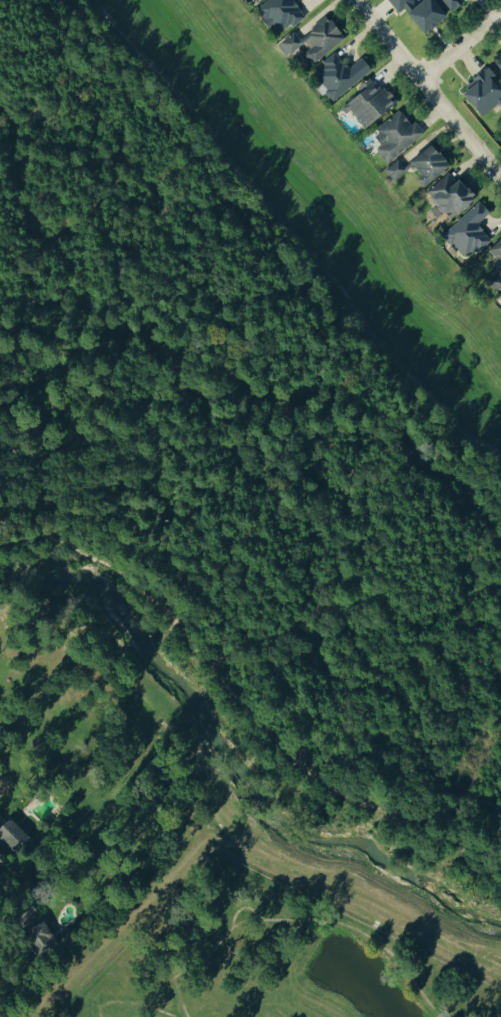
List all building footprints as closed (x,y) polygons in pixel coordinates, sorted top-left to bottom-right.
[(291,0),(265,0),(254,8),(264,20),(267,18),(277,31),(288,22),(291,26),(304,16),(291,0)] [(413,0),(386,0),(399,14),(413,0)] [(432,0),(419,0),(404,13),(422,33),(444,13),(432,0)] [(460,0),(440,0),(449,12),(462,2),(460,0)] [(313,64),(343,37),(324,16),(299,39),(292,31),(276,46),(285,56),(302,41),(309,47),(302,53),(313,64)] [(492,58),(500,76),(500,53),(492,58)] [(333,100),(370,69),(360,57),(347,67),(336,54),(311,74),(333,100)] [(479,118),(500,100),(500,94),(492,82),(496,79),(487,66),(457,90),(479,118)] [(341,104),(362,129),(394,102),(372,77),(341,104)] [(369,133),(379,146),(375,149),(385,163),(424,133),(414,120),(409,124),(399,110),(369,133)] [(446,166),(430,144),(406,160),(418,176),(413,178),(419,186),(446,166)] [(406,169),(396,158),(383,170),(393,181),(406,169)] [(472,198),(448,171),(424,192),(435,205),(429,210),(435,217),(443,211),(449,218),(472,198)] [(488,212),(478,201),(441,234),(465,260),(488,238),(475,224),(488,212)] [(485,250),(500,266),(500,234),(485,250)] [(486,281),(496,291),(500,287),(500,277),(500,276),(500,274),(500,267),(486,281)] [(5,850),(23,832),(6,816),(4,819),(0,815),(0,846),(5,850)] [(23,925),(28,951),(52,946),(47,920),(23,925)]
